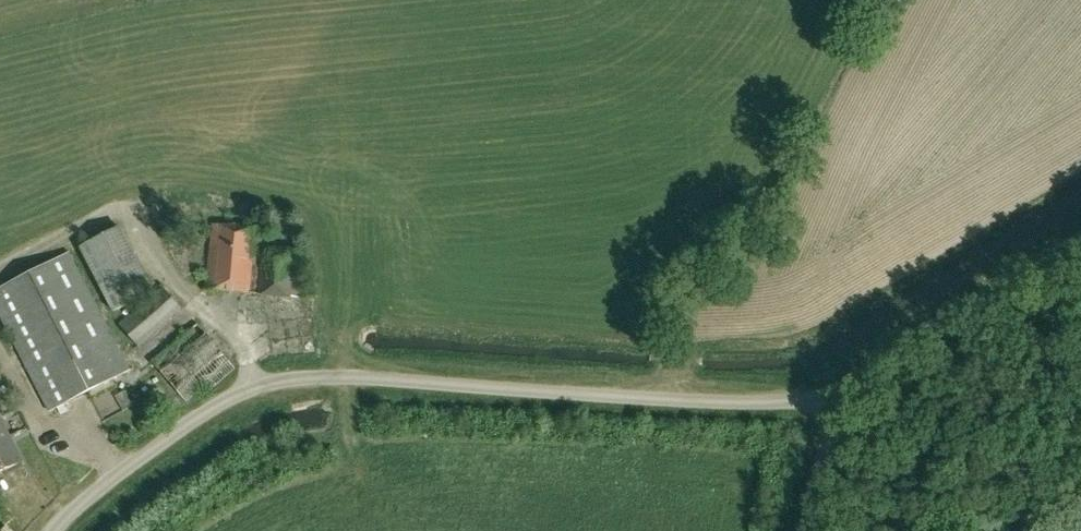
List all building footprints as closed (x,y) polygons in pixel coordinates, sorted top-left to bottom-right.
[(226,172),(208,177),(211,190),(229,185),(226,172)] [(303,299),(308,256),(259,251),(261,229),(213,224),(206,289),(303,299)] [(129,370),(102,318),(113,312),(154,290),(119,225),(80,247),(69,254),(0,289),(0,314),(49,410),(129,370)] [(139,347),(181,309),(161,286),(119,323),(139,347)] [(206,394),(236,369),(198,324),(153,362),(187,402),(202,389),(206,394)] [(22,461),(8,434),(0,439),(0,473),(22,461)]
